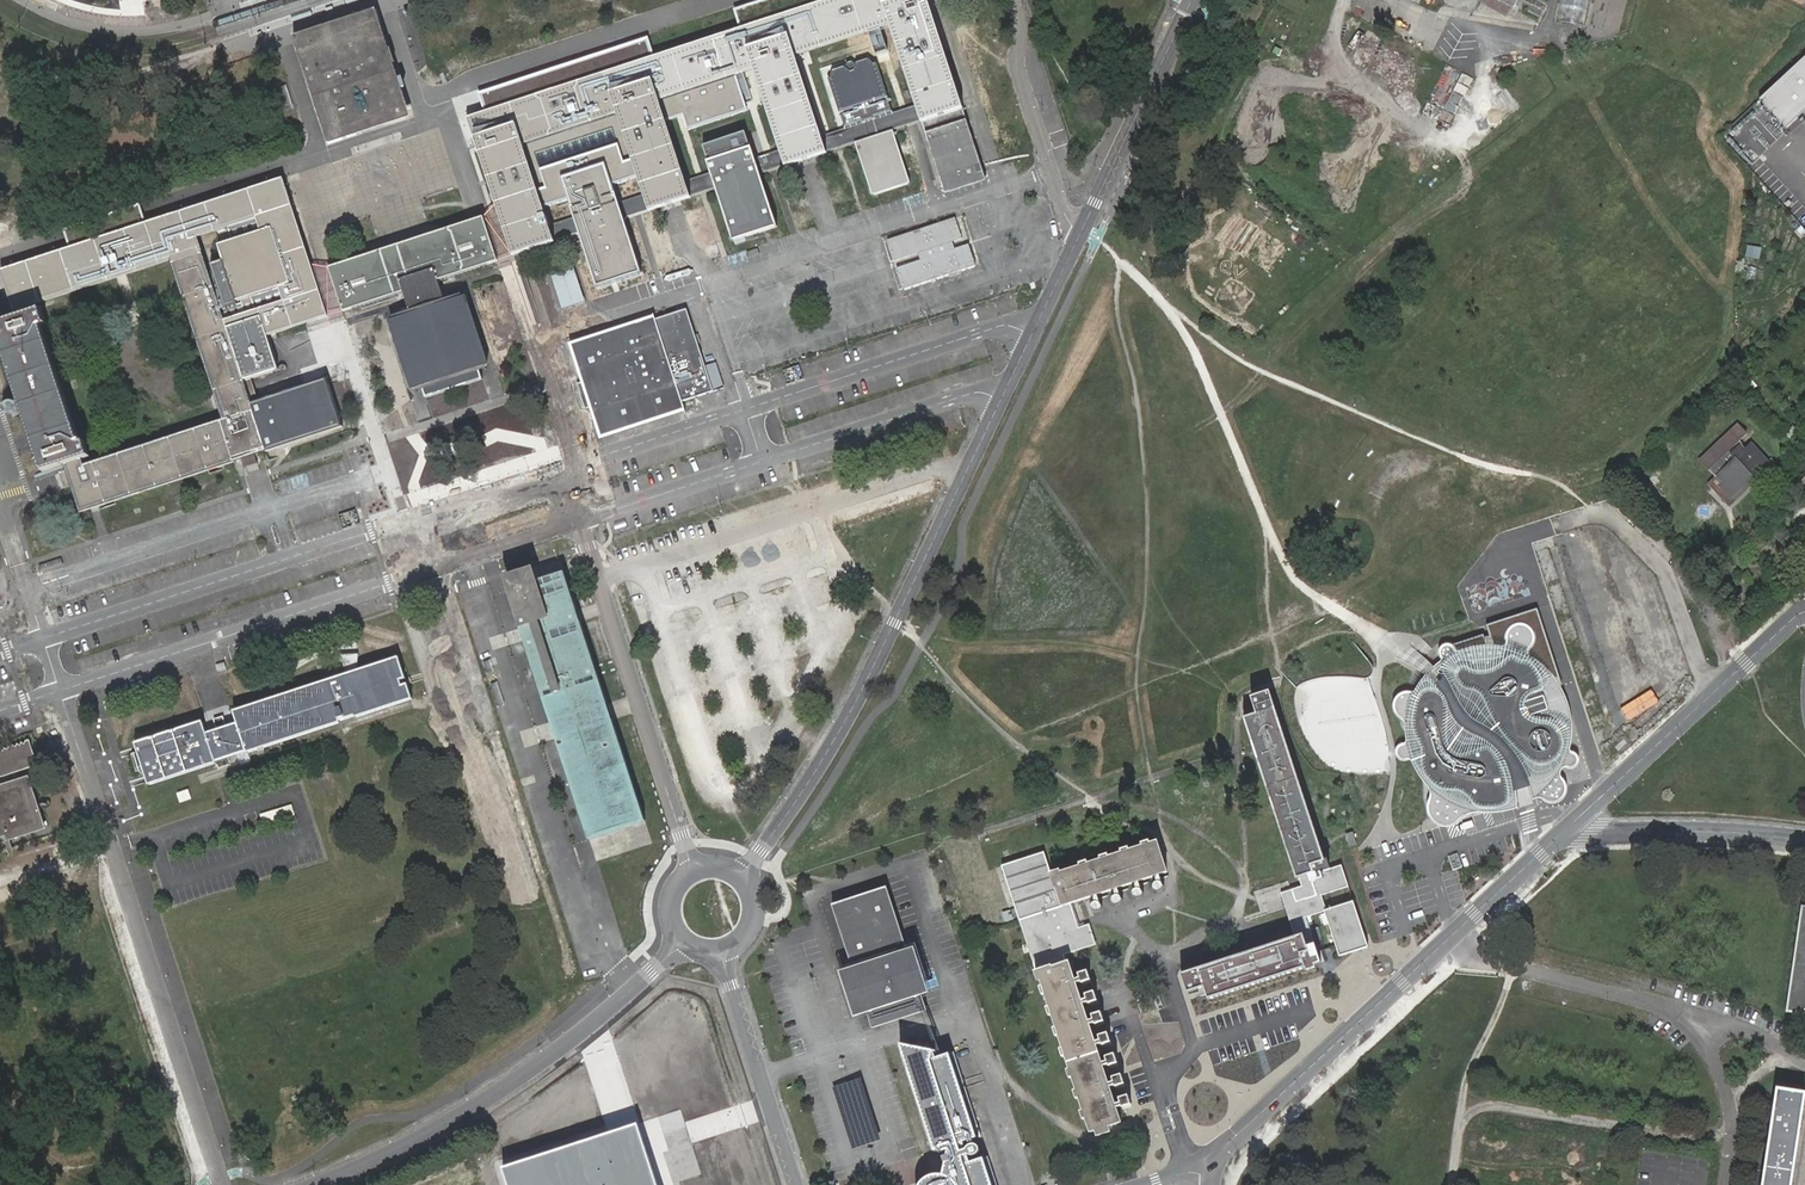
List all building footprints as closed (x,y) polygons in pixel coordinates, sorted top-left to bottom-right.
[(786,14),(800,56),(810,53),(892,26),(890,22),(887,13),(887,12),(885,5),(884,4),(883,0),(829,0),(786,14)] [(884,4),(885,5),(887,12),(887,13),(890,22),(892,26),(893,32),(895,31),(897,40),(900,49),(903,58),(906,67),(909,77),(912,86),(914,90),(915,95),(918,104),(918,105),(920,109),(921,113),(924,121),(929,119),(950,113),(966,108),(964,99),(961,91),(958,81),(956,76),(952,63),(949,53),(946,44),(943,35),(940,26),(937,17),(934,7),(936,7),(934,0),(883,0),(884,4)] [(1561,19),(1587,23),(1591,0),(1564,0),(1561,19)] [(327,36),(304,43),(336,139),(365,129),(370,128),(376,126),(407,115),(405,108),(372,11),(349,18),(353,31),(340,35),(328,39),(327,36)] [(800,56),(786,14),(742,28),(756,70),(783,152),(783,153),(784,155),(812,146),(820,143),(826,141),(824,135),(800,56)] [(489,110),(469,117),(478,144),(497,203),(512,248),(515,247),(670,197),(691,190),(672,132),(752,106),(742,75),(756,70),(742,28),(649,59),(645,46),(485,98),(489,110)] [(833,77),(831,78),(841,113),(842,112),(847,126),(859,122),(862,121),(864,120),(865,122),(877,118),(876,116),(882,114),(882,115),(895,111),(890,97),(891,97),(890,95),(879,62),(877,62),(871,57),(859,61),(858,63),(855,60),(849,61),(848,67),(847,65),(835,69),(833,77)] [(1760,100),(1787,128),(1804,111),(1804,58),(1760,100)] [(865,122),(835,131),(824,135),(826,141),(828,145),(830,153),(842,149),(858,144),(861,143),(868,140),(878,137),(888,134),(897,131),(910,126),(924,122),(924,121),(921,113),(920,109),(918,105),(905,109),(877,118),(865,122)] [(929,119),(924,121),(924,122),(925,125),(927,132),(937,163),(947,194),(967,187),(982,182),(989,180),(987,173),(983,160),(979,148),(974,134),(969,118),(966,108),(950,113),(929,119)] [(861,143),(858,144),(863,159),(876,195),(914,183),(897,131),(888,134),(878,137),(868,140),(861,143)] [(749,132),(706,146),(714,169),(715,174),(718,182),(720,189),(738,241),(783,226),(765,174),(763,167),(760,159),(760,158),(756,147),(754,148),(749,132)] [(812,146),(784,155),(785,159),(788,167),(806,161),(830,153),(828,145),(826,141),(820,143),(812,146)] [(765,174),(774,171),(788,167),(785,159),(784,155),(783,153),(783,152),(769,156),(760,159),(763,167),(765,174)] [(607,163),(564,177),(598,285),(639,271),(621,212),(607,163)] [(699,179),(689,182),(691,190),(694,197),(704,194),(720,189),(718,182),(715,174),(699,179)] [(285,178),(189,210),(198,236),(222,229),(226,242),(223,243),(223,246),(204,252),(204,255),(224,313),(227,321),(227,322),(246,380),(276,370),(279,369),(269,336),(330,316),(322,292),(313,263),(292,200),(285,178)] [(679,186),(648,196),(650,203),(653,211),(672,205),(694,197),(691,190),(689,182),(679,186)] [(1235,185),(1230,192),(1240,198),(1245,191),(1235,185)] [(499,261),(514,256),(512,248),(497,203),(488,206),(482,208),(484,213),(485,217),(492,239),(499,261)] [(60,230),(66,250),(140,226),(134,207),(96,219),(60,230)] [(189,210),(158,220),(172,261),(178,278),(182,290),(186,303),(190,315),(198,340),(206,365),(209,373),(213,386),(215,390),(216,395),(218,399),(220,406),(224,420),(237,416),(249,412),(255,410),(253,403),(249,391),(246,380),(227,322),(227,321),(224,313),(204,255),(204,252),(199,238),(198,236),(189,210)] [(921,226),(880,239),(888,264),(916,255),(916,256),(919,265),(920,266),(892,275),(900,300),(934,289),(954,282),(976,275),(969,250),(952,256),(951,255),(949,246),(948,245),(960,241),(953,216),(921,226)] [(404,292),(438,281),(499,261),(492,239),(485,217),(408,243),(403,244),(331,267),(330,268),(336,287),(343,310),(344,312),(404,292)] [(158,220),(140,226),(66,250),(0,272),(0,273),(6,294),(9,304),(13,315),(14,318),(37,311),(35,305),(110,281),(172,261),(158,220)] [(317,262),(313,263),(330,316),(344,312),(343,310),(336,287),(330,268),(331,267),(329,263),(328,258),(322,260),(317,262)] [(563,311),(586,304),(574,269),(551,277),(563,311)] [(438,281),(404,292),(407,301),(410,311),(394,317),(418,392),(425,390),(428,398),(483,382),(481,373),(487,370),(464,298),(456,300),(456,297),(444,300),(441,291),(438,281)] [(574,357),(599,437),(683,411),(680,399),(723,386),(716,361),(705,364),(687,306),(654,318),(652,315),(642,318),(615,326),(568,342),(574,357)] [(43,474),(65,466),(85,459),(92,457),(90,452),(87,441),(83,442),(45,326),(48,325),(46,318),(43,309),(37,311),(14,318),(0,322),(0,343),(19,399),(20,404),(24,415),(30,434),(33,442),(35,449),(43,472),(43,474)] [(330,364),(307,372),(310,383),(333,376),(330,364)] [(269,452),(277,449),(344,428),(343,425),(329,381),(328,377),(253,403),(255,410),(269,452)] [(252,457),(269,452),(255,410),(249,412),(237,416),(224,420),(87,465),(85,459),(65,466),(68,478),(71,486),(72,488),(80,514),(90,510),(95,509),(99,507),(236,463),(240,461),(252,457)] [(549,417),(541,419),(544,428),(551,427),(549,417)] [(1739,425),(1700,461),(1716,478),(1718,476),(1726,484),(1717,492),(1726,501),(1752,477),(1754,479),(1763,471),(1761,468),(1769,461),(1752,444),(1746,450),(1739,443),(1748,434),(1739,425)] [(344,461),(330,466),(335,479),(348,475),(344,461)] [(376,484),(360,480),(365,504),(380,499),(376,484)] [(350,484),(339,491),(346,507),(357,503),(350,484)] [(58,555),(35,563),(39,574),(62,566),(58,555)] [(551,721),(551,722),(555,721),(558,729),(560,738),(557,739),(558,742),(559,745),(560,749),(560,750),(563,760),(565,765),(571,785),(574,792),(584,824),(589,840),(597,838),(642,824),(646,822),(631,776),(629,769),(622,748),(613,721),(610,722),(607,714),(605,706),(608,705),(608,704),(599,676),(596,667),(582,623),(578,624),(576,617),(575,611),(578,610),(563,570),(540,578),(536,567),(506,577),(522,627),(525,627),(527,633),(529,642),(527,642),(543,693),(551,721)] [(1566,769),(1569,770),(1575,770),(1579,766),(1580,761),(1579,756),(1575,753),(1571,752),(1570,750),(1571,748),(1573,732),(1572,716),(1568,700),(1562,686),(1563,686),(1538,607),(1533,609),(1527,611),(1492,622),(1487,623),(1488,628),(1489,632),(1490,635),(1488,636),(1486,636),(1485,633),(1480,634),(1452,643),(1451,642),(1447,642),(1442,644),(1440,648),(1439,652),(1441,656),(1442,658),(1442,660),(1432,667),(1429,670),(1421,679),(1415,689),(1414,690),(1413,690),(1404,690),(1398,694),(1394,699),(1393,705),(1394,712),(1398,716),(1403,719),(1405,721),(1405,723),(1406,726),(1405,733),(1406,739),(1405,741),(1404,742),(1401,743),(1397,745),(1395,749),(1395,754),(1398,758),(1402,760),(1406,760),(1410,759),(1412,761),(1417,773),(1425,782),(1427,786),(1428,787),(1429,790),(1430,795),(1429,799),(1428,803),(1427,806),(1427,813),(1430,818),(1430,820),(1434,823),(1436,825),(1440,826),(1443,827),(1451,827),(1458,824),(1463,819),(1466,817),(1469,815),(1473,814),(1479,813),(1481,813),(1484,813),(1486,814),(1502,813),(1516,809),(1517,809),(1517,795),(1516,790),(1522,788),(1528,786),(1530,791),(1533,801),(1538,800),(1541,800),(1544,803),(1550,805),(1557,805),(1563,802),(1567,797),(1568,790),(1567,784),(1563,778),(1561,775),(1561,773),(1564,769),(1566,769)] [(165,730),(137,739),(133,740),(135,746),(137,752),(140,762),(143,773),(146,782),(147,786),(230,760),(235,758),(244,755),(253,752),(270,747),(358,719),(414,701),(405,671),(399,655),(354,670),(342,674),(255,701),(231,708),(235,720),(224,723),(223,720),(219,722),(213,723),(214,726),(203,730),(200,719),(165,730)] [(490,659),(481,662),(485,675),(494,673),(490,659)] [(227,669),(225,662),(218,665),(220,671),(227,669)] [(505,705),(497,681),(485,685),(492,708),(505,705)] [(534,681),(527,683),(539,723),(546,721),(534,681)] [(1651,687),(1622,705),(1630,718),(1659,700),(1651,687)] [(1268,945),(1233,956),(1181,973),(1186,990),(1203,984),(1206,992),(1209,1001),(1303,969),(1304,970),(1313,968),(1312,965),(1318,963),(1304,918),(1322,912),(1337,957),(1367,948),(1352,902),(1325,911),(1321,896),(1348,888),(1341,866),(1329,870),(1326,860),(1324,861),(1268,691),(1250,697),(1255,714),(1243,718),(1293,872),(1295,879),(1298,878),(1300,887),(1279,893),(1293,937),(1268,945)] [(611,713),(608,705),(605,706),(607,714),(610,722),(613,721),(611,713)] [(555,721),(551,722),(554,730),(557,739),(560,738),(558,729),(555,721)] [(136,733),(137,739),(165,730),(163,724),(136,733)] [(37,763),(32,749),(28,738),(0,748),(0,775),(37,763)] [(7,833),(9,837),(44,826),(33,794),(27,776),(1,785),(0,781),(0,835),(7,833)] [(291,805),(276,810),(279,821),(287,818),(294,816),(291,805)] [(1354,832),(1346,834),(1350,847),(1358,845),(1354,832)] [(1090,979),(1086,969),(1077,971),(1078,976),(1074,977),(1071,971),(1068,959),(1063,960),(1062,956),(1094,946),(1087,926),(1078,929),(1070,905),(1093,897),(1108,892),(1165,874),(1161,862),(1167,860),(1164,847),(1157,849),(1155,843),(1058,874),(1057,871),(1048,873),(1041,855),(999,869),(1036,981),(1039,980),(1041,988),(1038,989),(1041,997),(1044,996),(1048,1008),(1045,1010),(1048,1018),(1051,1017),(1055,1029),(1052,1030),(1055,1039),(1058,1037),(1062,1050),(1059,1051),(1061,1059),(1065,1058),(1069,1070),(1066,1072),(1068,1080),(1071,1078),(1076,1091),(1072,1092),(1075,1100),(1078,1099),(1082,1112),(1079,1113),(1082,1121),(1085,1120),(1090,1133),(1094,1132),(1095,1136),(1109,1132),(1107,1128),(1121,1121),(1116,1106),(1120,1108),(1121,1109),(1130,1106),(1126,1094),(1118,1097),(1119,1102),(1114,1103),(1109,1085),(1112,1086),(1115,1087),(1123,1083),(1120,1072),(1111,1076),(1112,1081),(1108,1082),(1102,1065),(1106,1065),(1108,1066),(1117,1062),(1113,1052),(1104,1055),(1105,1060),(1101,1062),(1096,1044),(1100,1043),(1101,1045),(1110,1041),(1106,1030),(1097,1034),(1099,1039),(1095,1040),(1089,1023),(1093,1022),(1095,1024),(1103,1021),(1099,1009),(1090,1013),(1093,1018),(1087,1019),(1082,1002),(1086,1002),(1088,1004),(1097,1000),(1092,989),(1084,993),(1085,997),(1081,997),(1076,982),(1079,980),(1081,982),(1090,979)] [(840,972),(855,1018),(868,1014),(873,1029),(926,1012),(921,997),(929,994),(915,948),(907,950),(887,888),(832,905),(835,914),(852,968),(840,972)] [(1804,907),(1789,1009),(1804,1012),(1804,907)] [(1008,1044),(1006,1036),(999,1038),(1002,1046),(1008,1044)] [(934,1052),(901,1045),(904,1052),(929,1057),(930,1062),(936,1060),(934,1052)] [(935,1151),(949,1147),(948,1156),(944,1157),(946,1164),(944,1176),(940,1175),(935,1175),(929,1177),(923,1181),(920,1184),(991,1184),(983,1160),(964,1165),(962,1157),(968,1155),(972,1156),(975,1156),(977,1155),(979,1153),(979,1152),(980,1149),(979,1148),(975,1146),(971,1146),(969,1147),(967,1150),(961,1152),(957,1143),(975,1137),(949,1055),(936,1060),(930,1062),(929,1057),(904,1052),(935,1151)] [(1804,1113),(1804,1089),(1777,1085),(1763,1184),(1793,1184),(1804,1113)] [(502,1168),(508,1184),(657,1184),(643,1143),(635,1124),(626,1129),(502,1168)]
